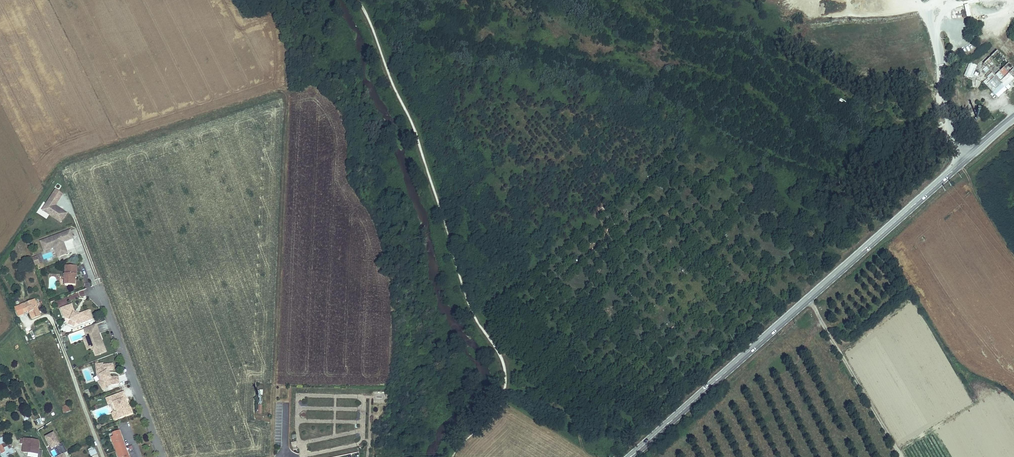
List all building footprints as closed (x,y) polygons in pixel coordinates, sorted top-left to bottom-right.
[(1013,68),(1013,57),(1003,45),(984,64),(1000,81),(1013,68)] [(972,79),(977,65),(969,62),(964,76),(972,79)] [(63,194),(56,189),(44,208),(45,212),(61,222),(66,213),(58,208),(57,209),(56,209),(55,206),(63,194)] [(66,242),(73,239),(71,231),(41,242),(45,252),(55,248),(56,247),(58,248),(61,256),(68,254),(64,244),(62,243),(62,241),(63,241),(64,241),(66,242)] [(77,275),(78,266),(66,266),(66,285),(76,286),(76,275),(77,275)] [(38,306),(36,299),(15,307),(18,316),(29,310),(32,319),(41,315),(37,306),(38,306)] [(94,320),(91,312),(80,316),(74,313),(71,305),(61,309),(65,319),(80,325),(94,320)] [(93,349),(96,356),(108,352),(103,340),(102,341),(99,335),(101,334),(97,325),(90,328),(85,330),(88,337),(92,349),(93,349)] [(88,337),(84,338),(89,350),(92,349),(88,337)] [(106,369),(112,368),(111,362),(101,363),(97,364),(98,373),(100,377),(97,379),(96,380),(101,388),(110,383),(117,382),(116,375),(109,376),(107,374),(105,369),(106,369)] [(122,391),(106,397),(109,403),(112,403),(115,411),(112,413),(115,419),(130,413),(127,405),(124,406),(122,400),(125,399),(122,391)] [(109,403),(106,397),(105,398),(107,404),(110,404),(113,411),(110,413),(113,419),(115,419),(112,413),(115,411),(112,403),(109,403)] [(63,413),(71,411),(68,404),(61,407),(63,413)] [(119,456),(129,456),(119,430),(113,433),(114,436),(111,437),(119,456)] [(60,444),(54,433),(47,437),(52,448),(60,444)] [(14,455),(6,435),(0,438),(0,454),(1,456),(8,456),(14,455)] [(25,439),(23,452),(38,453),(39,445),(37,440),(25,439)] [(55,456),(69,456),(64,445),(51,451),(54,456),(55,456)] [(87,450),(90,456),(97,454),(94,447),(87,450)]
